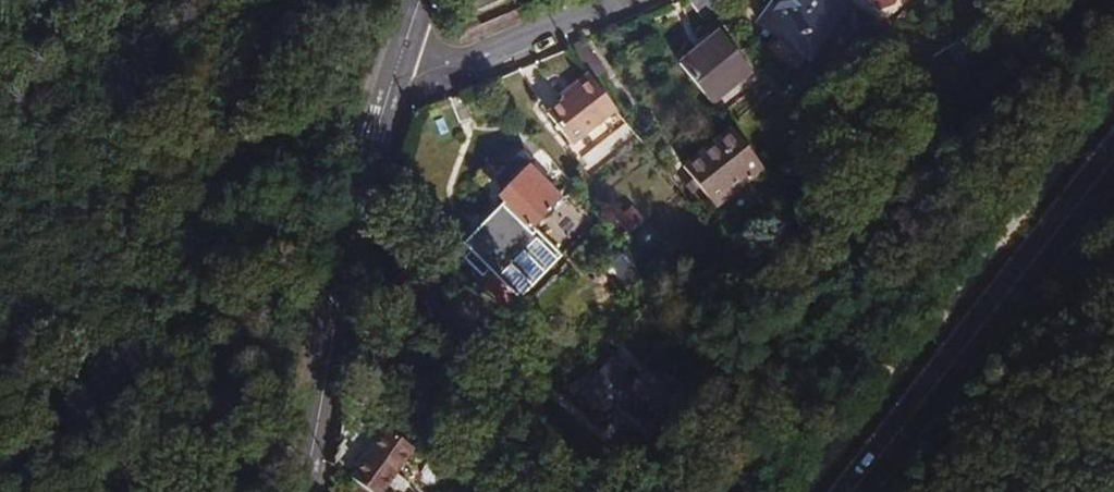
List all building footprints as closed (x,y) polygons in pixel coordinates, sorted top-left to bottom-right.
[(501,0),(471,0),(475,11),(501,0)] [(713,0),(688,0),(707,22),(721,10),(713,0)] [(843,8),(831,0),(775,0),(760,21),(779,34),(768,48),(798,70),(843,8)] [(879,10),(893,5),(897,0),(871,0),(879,10)] [(680,63),(712,103),(753,71),(720,31),(680,63)] [(584,41),(568,47),(588,72),(592,77),(606,68),(584,41)] [(560,95),(564,100),(592,77),(588,72),(560,95)] [(564,100),(548,113),(573,144),(617,109),(592,77),(564,100)] [(680,167),(713,209),(763,169),(730,127),(680,167)] [(519,300),(562,255),(532,226),(560,198),(529,167),(501,196),(505,200),(461,244),(519,300)] [(605,259),(622,279),(636,268),(619,248),(605,259)] [(607,429),(628,415),(640,433),(692,399),(665,359),(646,372),(628,345),(575,379),(607,429)] [(390,483),(414,450),(343,398),(331,464),(370,491),(402,491),(390,483)]
